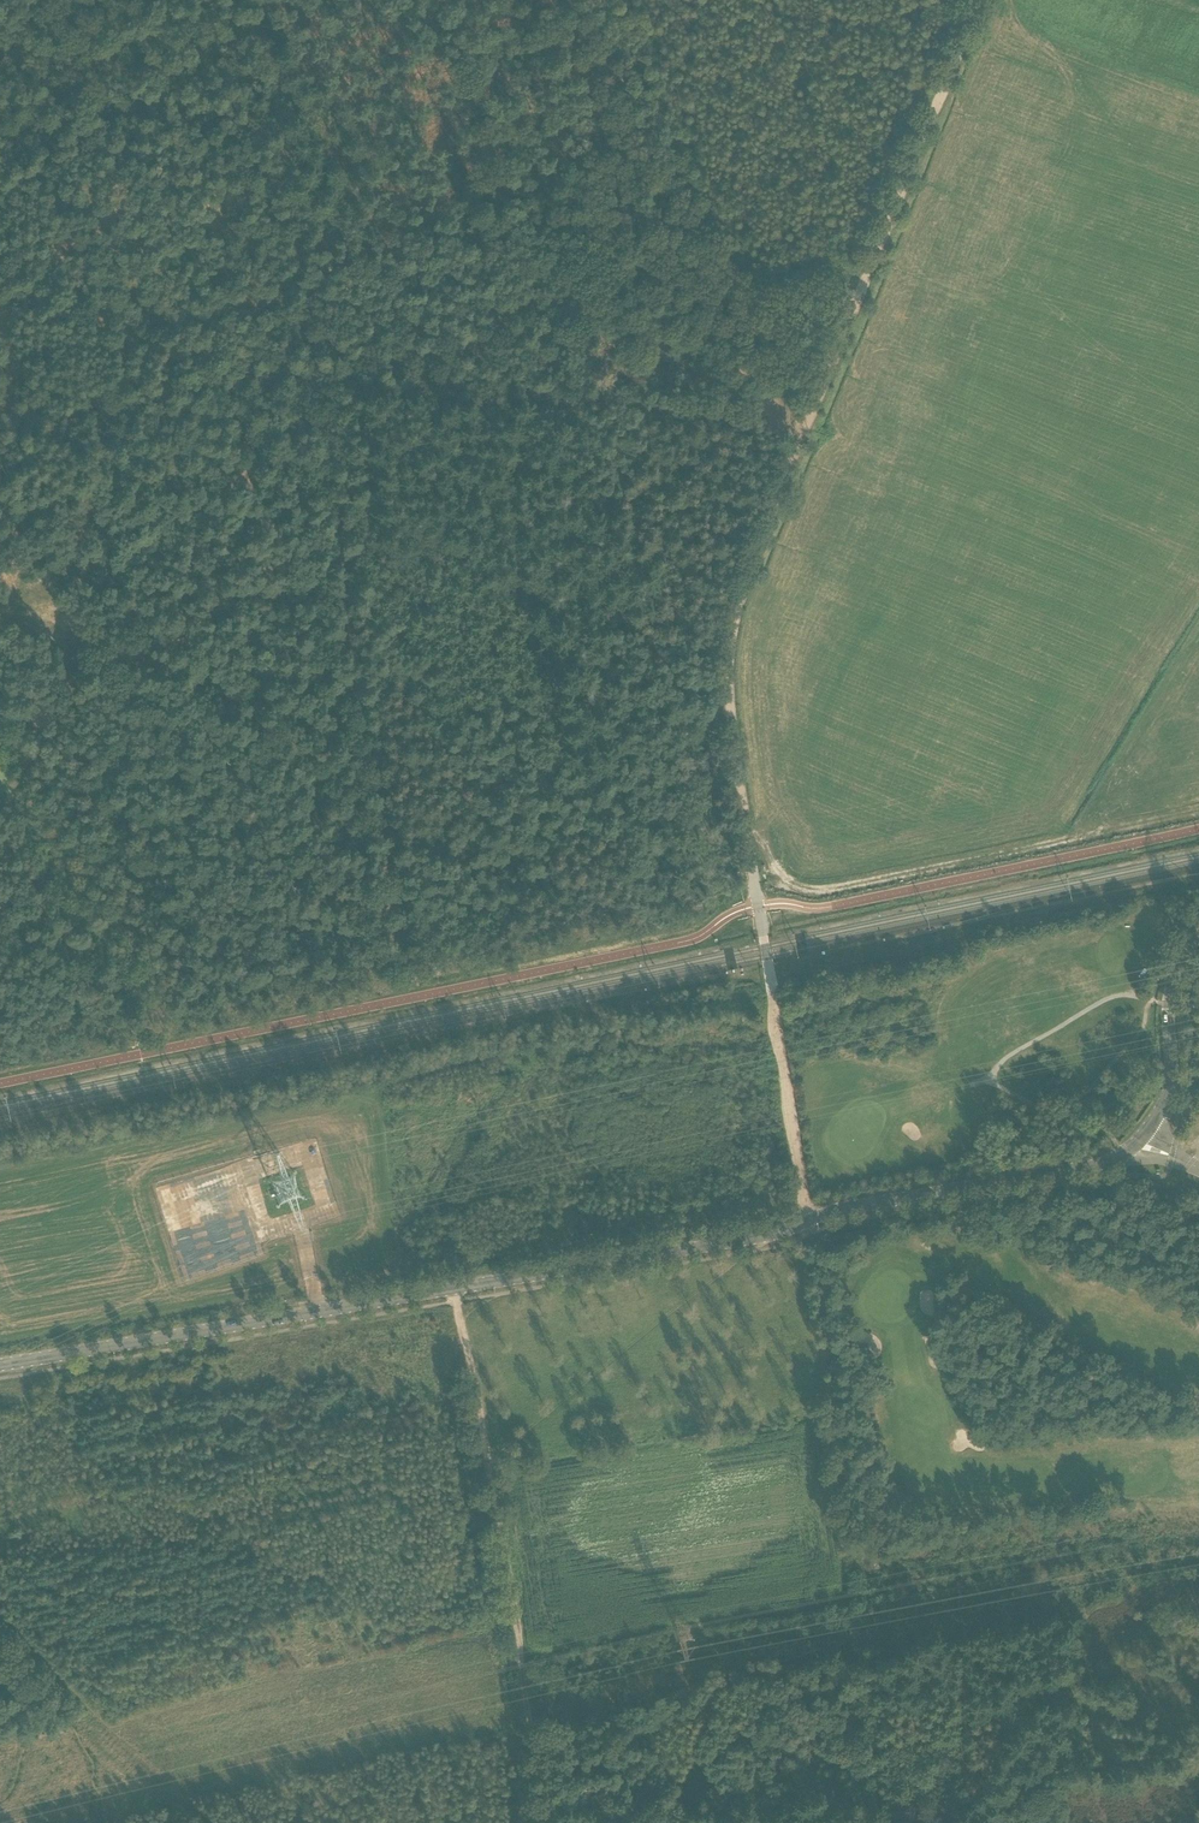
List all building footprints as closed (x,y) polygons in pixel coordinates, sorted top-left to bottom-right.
[(648,1801),(656,1788),(647,1782),(638,1795),(648,1801)]
